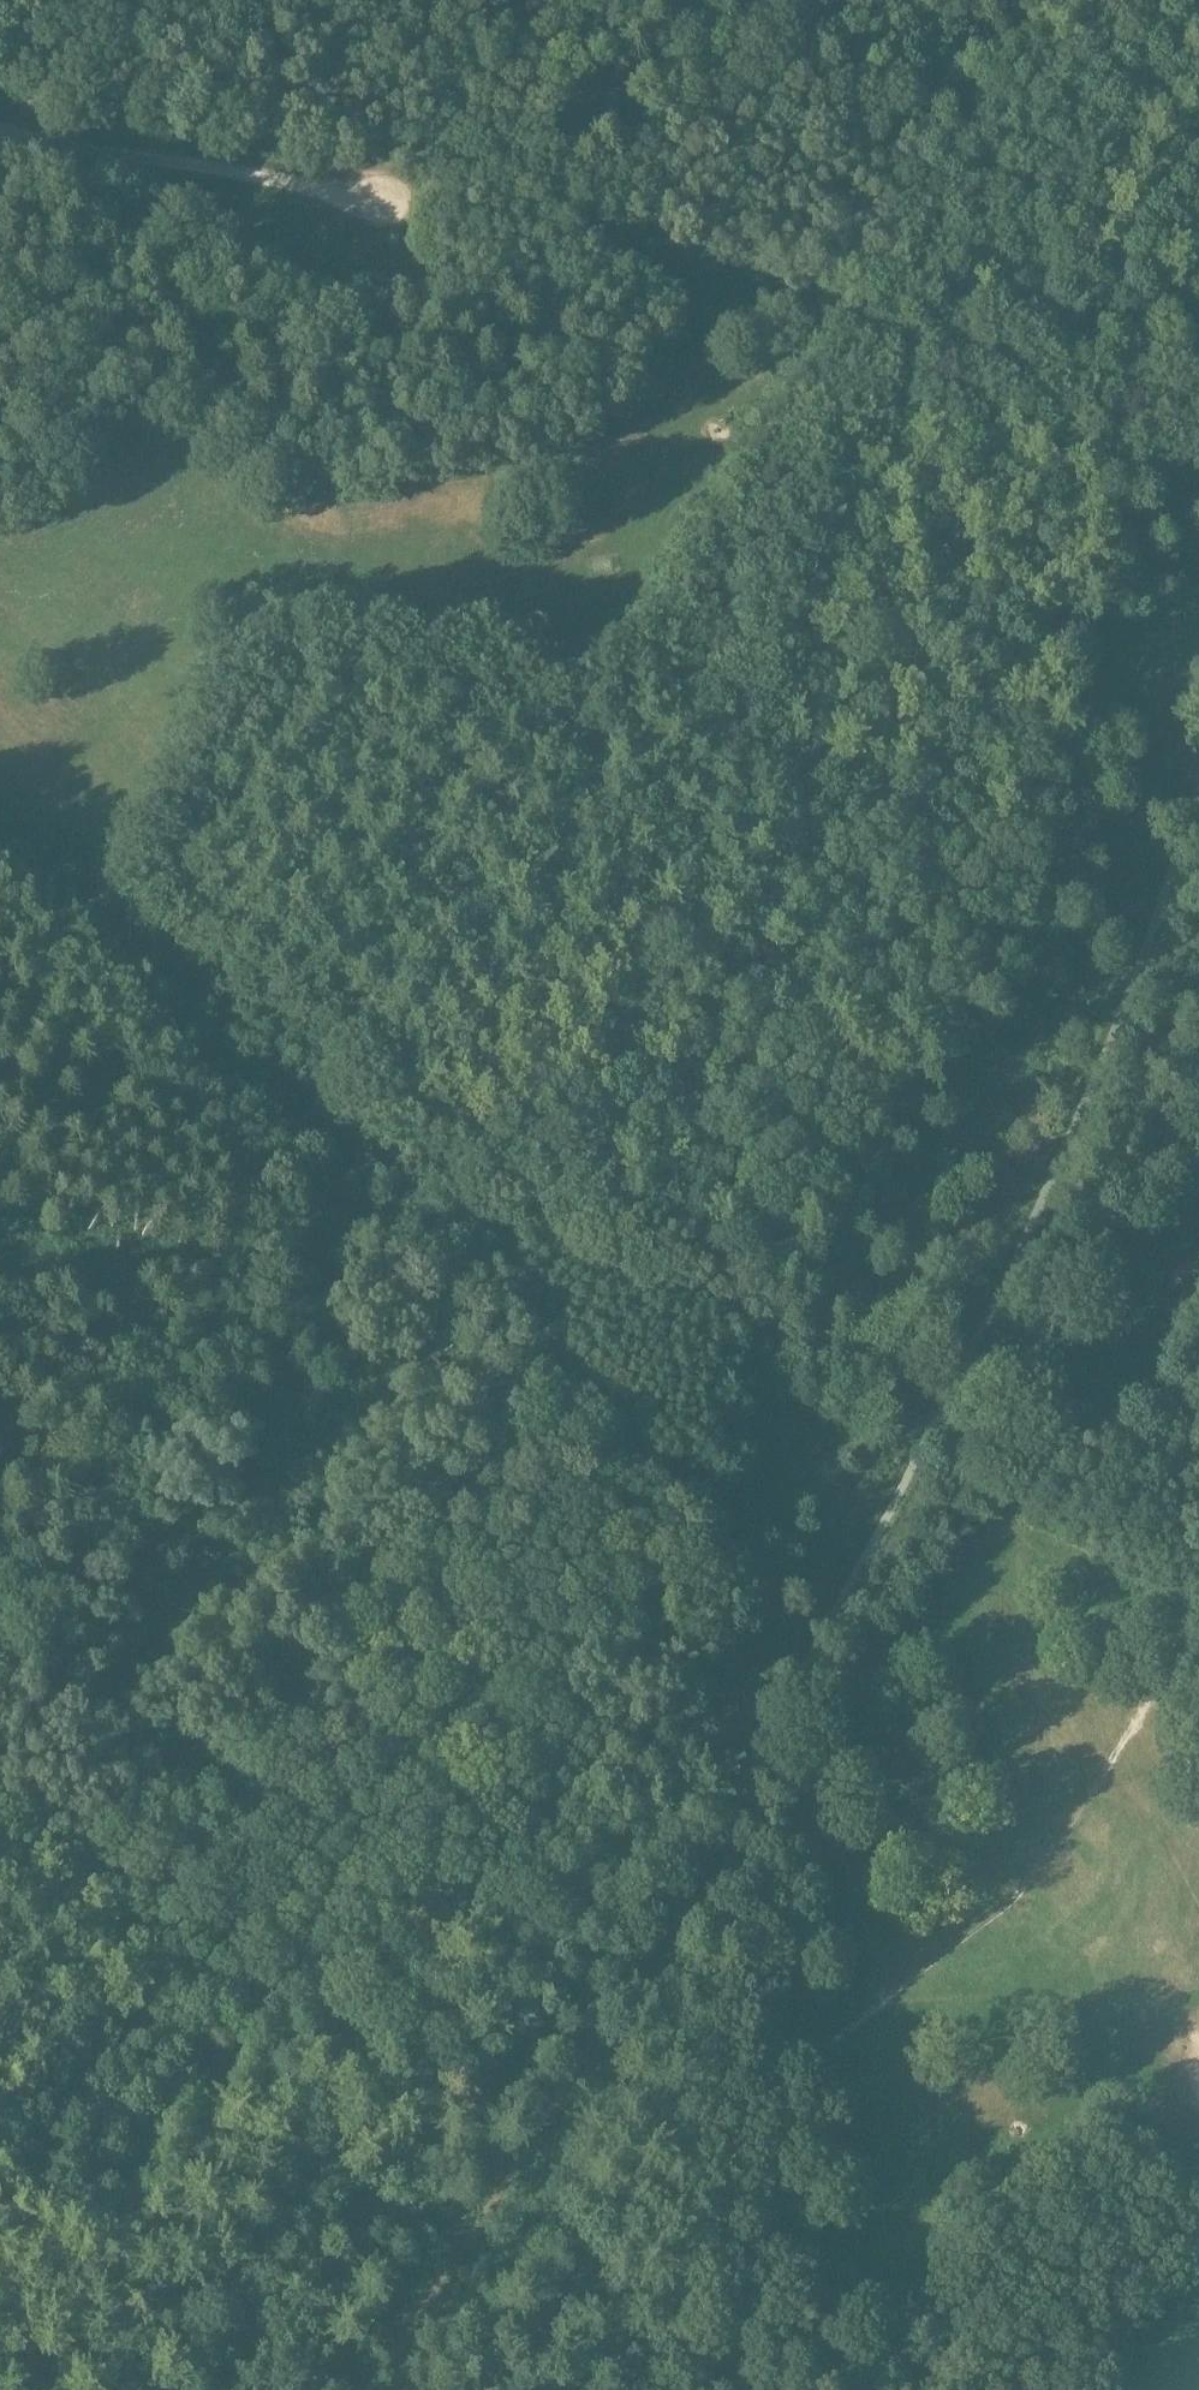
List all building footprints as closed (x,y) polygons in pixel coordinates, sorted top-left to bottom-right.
[(472,214),(476,202),(463,199),(460,211),(472,214)]
